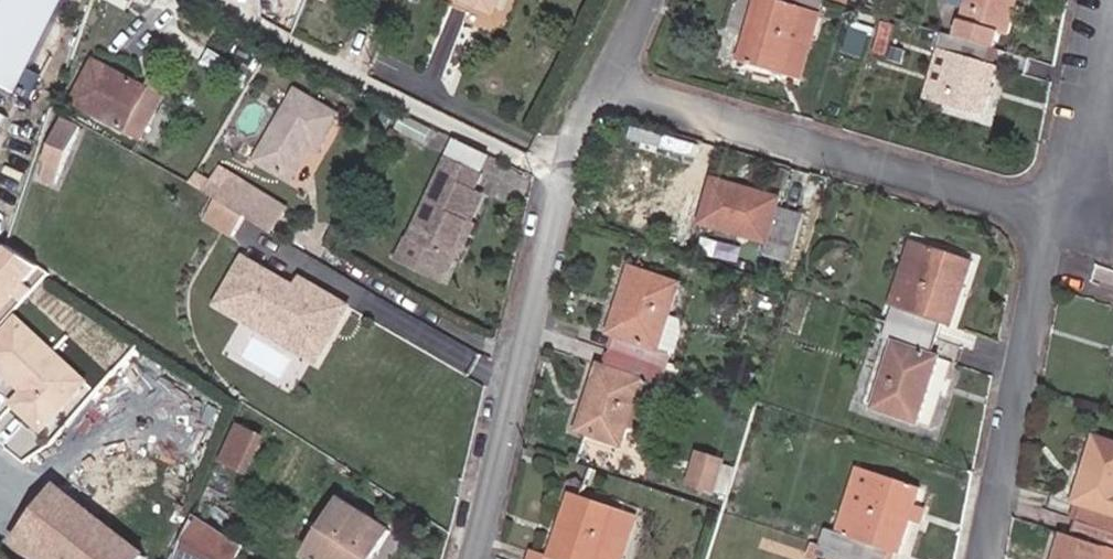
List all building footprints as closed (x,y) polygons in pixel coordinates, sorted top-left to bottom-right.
[(29,104),(83,0),(0,0),(0,89),(29,104)] [(170,9),(174,0),(162,0),(160,5),(170,9)] [(487,15),(493,0),(448,0),(487,15)] [(498,18),(504,0),(493,0),(487,15),(498,18)] [(781,0),(766,0),(747,61),(812,82),(830,17),(781,0)] [(1008,29),(1015,0),(965,0),(955,33),(989,43),(993,26),(1008,29)] [(938,104),(983,116),(996,65),(985,63),(989,43),(955,33),(932,26),(926,49),(950,54),(938,104)] [(914,99),(938,104),(950,54),(926,49),(914,99)] [(176,101),(105,59),(81,108),(151,146),(176,101)] [(354,118),(301,90),(261,167),(300,192),(315,166),(325,171),(354,118)] [(31,184),(49,192),(74,130),(57,121),(35,169),(38,170),(31,184)] [(390,135),(417,150),(424,137),(396,123),(390,135)] [(467,196),(479,171),(444,154),(432,179),(467,196)] [(467,196),(432,179),(395,258),(437,278),(452,247),(466,219),(458,215),(467,196)] [(793,201),(723,179),(709,228),(781,249),(793,201)] [(238,218),(243,208),(206,187),(201,197),(238,218)] [(238,218),(274,239),(287,217),(250,196),(243,208),(238,218)] [(982,264),(921,243),(898,307),(961,331),(982,264)] [(437,278),(442,281),(457,250),(452,247),(437,278)] [(39,301),(53,274),(17,251),(0,270),(0,277),(39,301)] [(347,308),(300,282),(295,291),(241,262),(215,309),(260,333),(268,318),(300,337),(292,352),(316,364),(328,343),(324,340),(331,328),(335,330),(347,308)] [(690,289),(638,268),(612,338),(670,358),(690,289)] [(39,301),(0,277),(0,293),(32,314),(39,301)] [(25,317),(0,345),(0,368),(30,396),(22,406),(53,433),(97,383),(25,317)] [(953,360),(904,340),(880,410),(931,429),(953,360)] [(656,382),(609,363),(584,433),(632,449),(640,426),(656,382)] [(236,466),(259,477),(275,442),(252,431),(236,466)] [(1087,436),(1071,498),(1085,501),(1081,518),(1112,528),(1112,443),(1087,436)] [(733,461),(704,453),(694,487),(722,496),(733,461)] [(927,490),(864,467),(845,531),(909,556),(920,524),(933,527),(934,511),(925,508),(927,490)] [(540,558),(605,558),(624,500),(576,482),(551,553),(543,550),(540,558)] [(10,543),(30,558),(141,558),(52,490),(10,543)] [(352,500),(314,554),(323,558),(384,558),(401,532),(352,500)] [(641,506),(624,500),(605,558),(622,558),(641,506)] [(188,512),(168,558),(246,558),(250,551),(188,512)] [(1071,534),(1064,558),(1112,558),(1112,548),(1081,538),(1071,534)]
